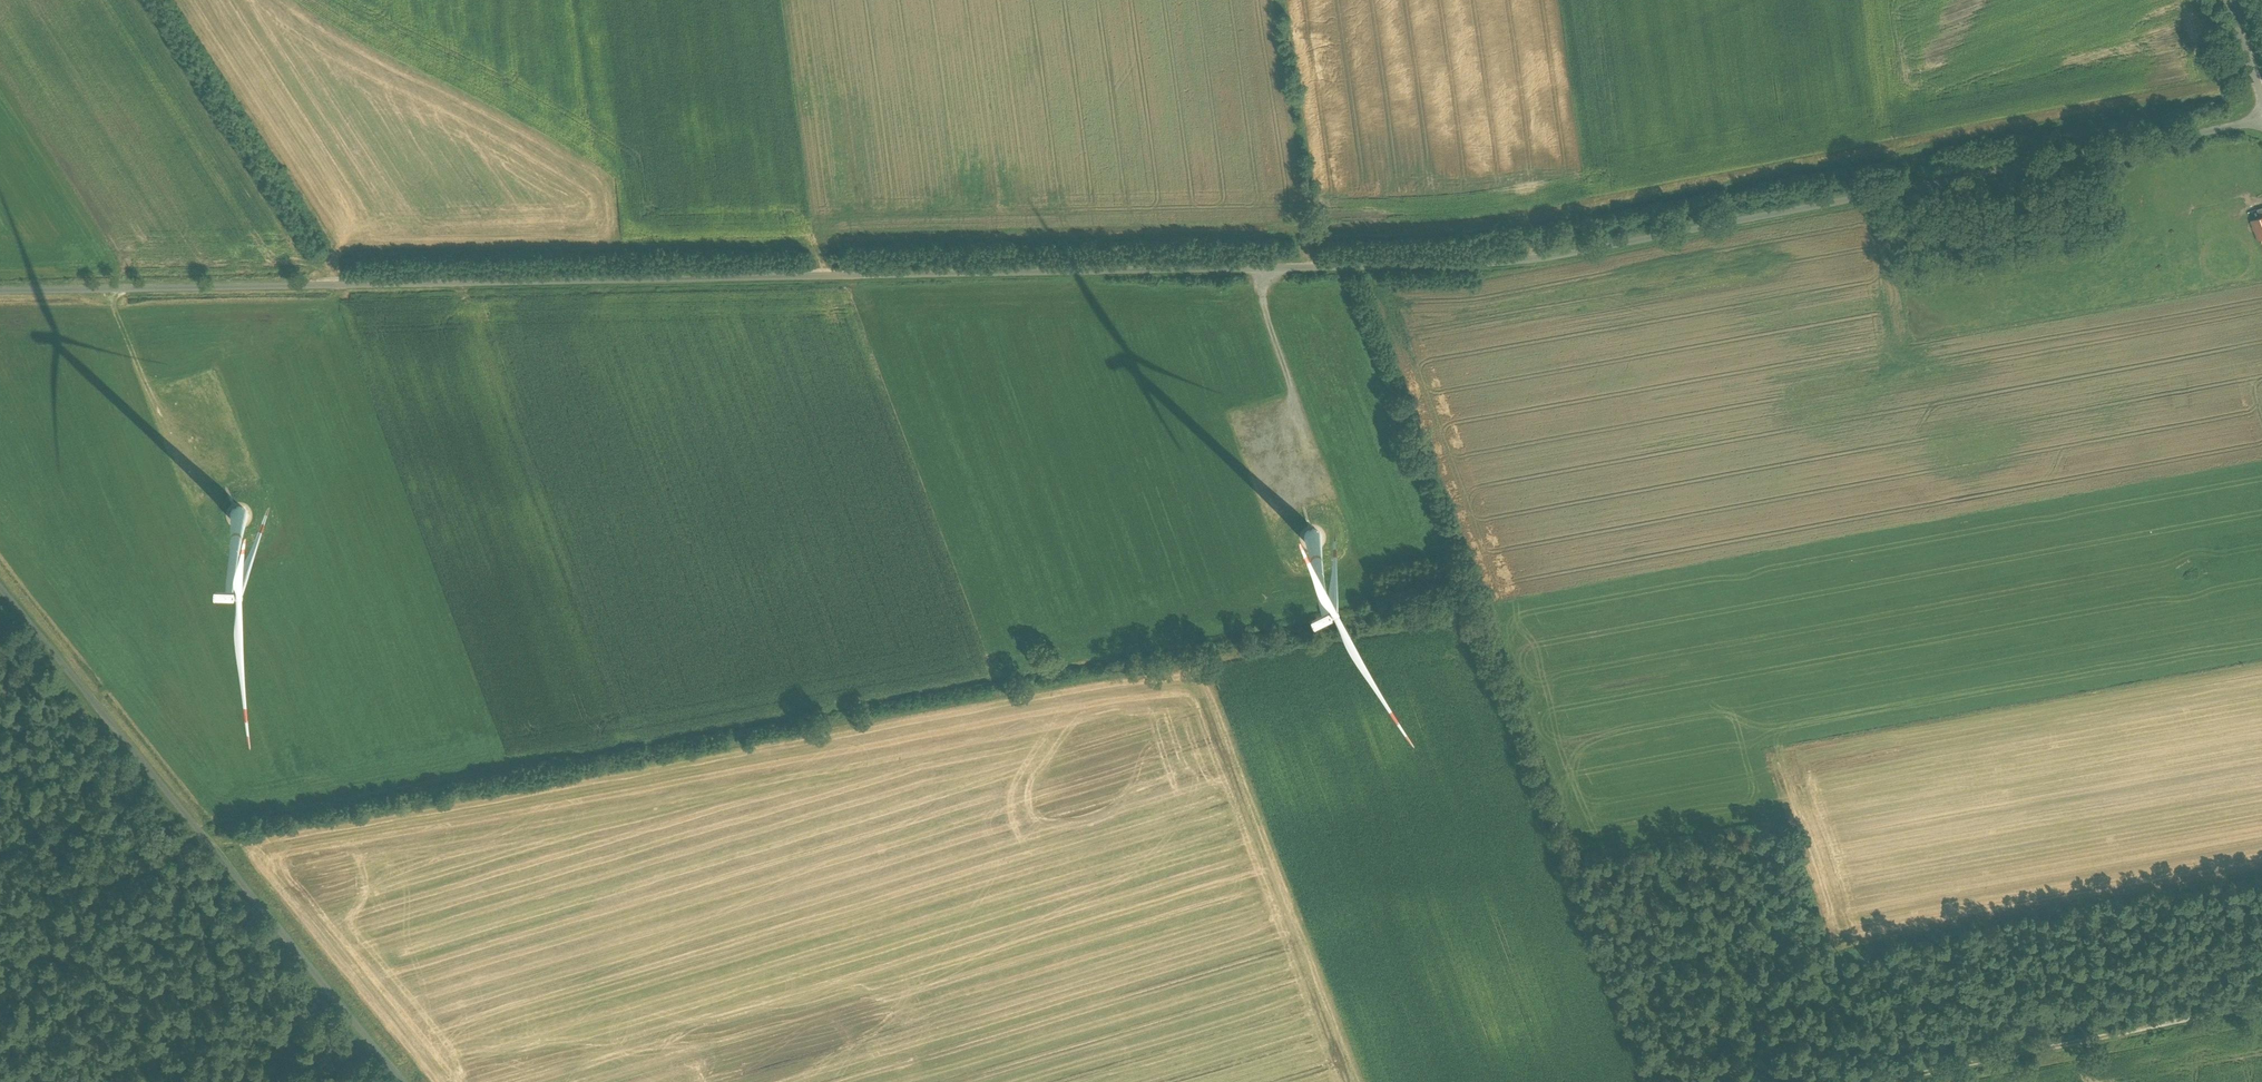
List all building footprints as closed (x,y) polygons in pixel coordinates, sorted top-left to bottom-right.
[(2253,220),(2261,243),(2261,217),(2253,220)]
